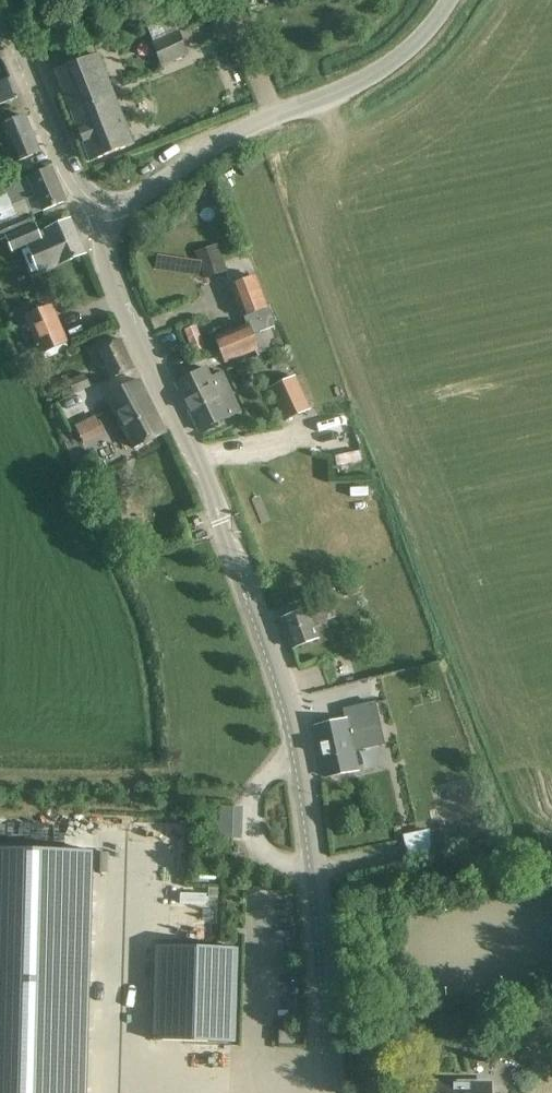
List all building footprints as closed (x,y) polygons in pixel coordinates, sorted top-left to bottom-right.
[(189,56),(178,33),(153,43),(163,67),(189,56)] [(71,65),(56,71),(65,94),(73,116),(91,162),(133,145),(116,100),(107,77),(98,55),(71,65)] [(0,64),(0,105),(18,97),(3,63),(0,64)] [(20,161),(41,153),(25,116),(1,126),(5,135),(0,138),(0,155),(11,150),(16,163),(20,161)] [(13,205),(21,202),(35,196),(42,212),(66,201),(52,168),(28,178),(28,179),(6,189),(13,205)] [(170,211),(168,217),(171,223),(177,224),(183,221),(185,215),(181,210),(175,208),(170,211)] [(5,237),(34,225),(29,213),(0,225),(0,239),(5,237)] [(53,268),(85,254),(70,220),(38,234),(34,225),(5,237),(12,252),(24,247),(27,253),(23,254),(29,266),(31,265),(36,275),(53,268)] [(206,280),(229,271),(219,244),(195,254),(206,280)] [(256,277),(251,279),(231,286),(243,317),(244,317),(248,326),(216,338),(225,363),(257,350),(252,335),(275,327),(276,322),(271,311),(267,308),(256,277)] [(51,305),(24,316),(40,354),(68,342),(51,305)] [(197,325),(187,329),(196,352),(206,348),(197,325)] [(120,340),(100,350),(113,379),(134,370),(120,340)] [(206,370),(176,384),(199,431),(229,417),(206,370)] [(70,382),(75,395),(93,388),(86,374),(70,382)] [(303,377),(274,389),(284,415),(314,403),(309,390),(303,377)] [(135,449),(147,443),(166,433),(139,380),(108,396),(135,449)] [(96,415),(75,426),(85,444),(106,433),(96,415)] [(118,473),(103,479),(110,495),(125,489),(118,473)] [(356,577),(341,582),(346,596),(361,591),(356,577)] [(317,606),(302,611),(282,619),(293,649),(319,639),(315,629),(325,626),(317,606)] [(336,723),(315,728),(326,777),(328,777),(347,772),(357,770),(353,752),(385,745),(380,723),(376,702),(344,709),(346,721),(336,723)] [(220,807),(219,838),(242,839),(244,808),(220,807)] [(430,829),(403,835),(408,861),(435,856),(430,829)] [(95,866),(0,864),(0,1092),(90,1092),(95,866)] [(235,1043),(237,949),(157,947),(154,1040),(235,1043)] [(387,960),(366,965),(369,976),(390,971),(387,960)] [(294,1032),(280,1032),(280,1044),(294,1044),(294,1032)] [(458,1084),(436,1084),(436,1092),(488,1092),(488,1084),(458,1084)]
